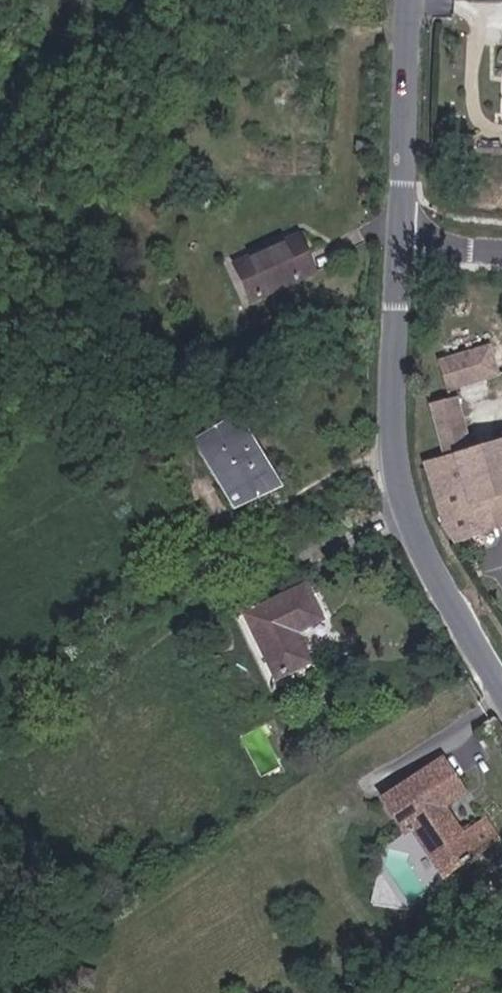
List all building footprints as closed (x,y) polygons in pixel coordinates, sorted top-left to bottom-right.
[(362,144),(349,143),(349,156),(362,156),(362,144)] [(253,302),(319,273),(300,233),(234,262),(253,302)] [(501,376),(492,342),(439,358),(449,392),(501,376)] [(425,408),(427,459),(444,518),(458,542),(501,528),(501,442),(469,452),(453,401),(425,408)] [(229,426),(190,447),(208,480),(218,475),(236,510),(265,492),(229,426)] [(208,480),(226,516),(236,510),(218,475),(208,480)] [(296,597),(235,636),(274,700),(306,679),(288,651),(320,633),(296,597)] [(440,811),(462,797),(442,765),(380,803),(400,836),(410,829),(442,877),(496,844),(484,826),(461,841),(440,811)]
